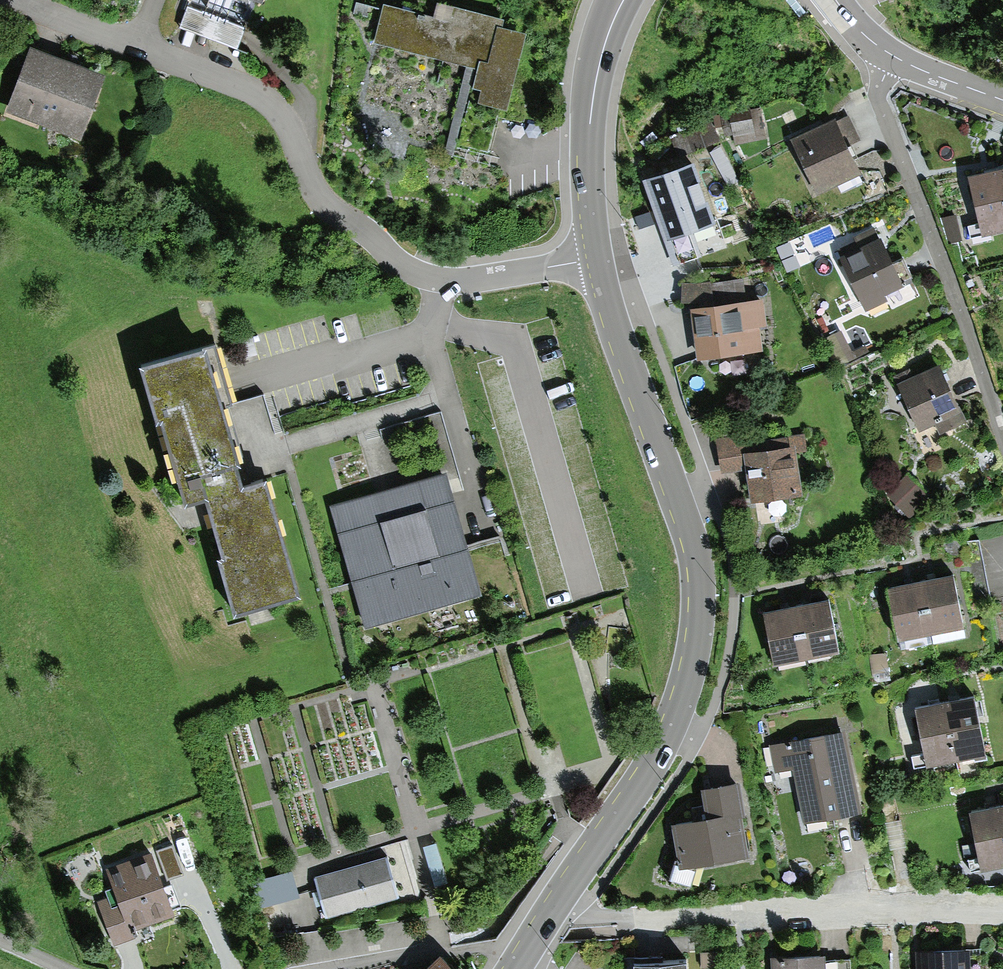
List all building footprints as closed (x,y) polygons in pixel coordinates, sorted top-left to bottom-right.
[(176,28),(240,52),(260,0),(187,0),(176,28)] [(430,15),(381,4),(371,45),(473,68),(455,147),(485,154),(495,111),(505,113),(523,32),(499,26),(501,18),(433,2),(430,15)] [(104,73),(29,47),(6,113),(82,139),(104,73)] [(832,117),(788,137),(814,193),(858,173),(832,117)] [(717,221),(695,158),(649,174),(662,213),(664,219),(679,261),(698,254),(690,231),(717,221)] [(968,174),(982,233),(1002,228),(1002,166),(989,169),(968,174)] [(866,308),(887,299),(884,293),(903,284),(881,236),(878,237),(874,228),(856,237),(858,241),(839,250),(866,308)] [(808,241),(794,248),(800,261),(814,254),(808,241)] [(894,263),(906,289),(918,284),(906,258),(894,263)] [(763,326),(760,299),(690,307),(695,355),(757,348),(755,326),(763,326)] [(204,344),(139,362),(154,417),(161,415),(175,466),(173,466),(182,499),(200,493),(234,610),(296,592),(262,476),(241,482),(234,459),(240,458),(235,441),(232,442),(226,419),(230,418),(226,403),(221,404),(204,344)] [(939,361),(895,381),(917,429),(960,409),(939,361)] [(740,434),(714,437),(718,470),(742,467),(746,499),(800,493),(794,444),(742,450),(740,434)] [(445,468),(325,502),(361,625),(480,590),(462,528),(445,468)] [(922,493),(904,474),(884,493),(906,517),(919,505),(915,500),(922,493)] [(910,580),(887,585),(898,637),(962,624),(951,572),(932,576),(910,580)] [(784,606),(760,610),(770,663),(837,650),(826,597),(807,601),(784,606)] [(934,703),(913,708),(927,767),(985,753),(972,695),(954,699),(934,703)] [(843,729),(767,744),(773,771),(790,768),(800,822),(859,810),(843,729)] [(691,866),(688,864),(746,854),(734,782),(707,786),(710,800),(686,804),(689,820),(670,823),(676,859),(670,858),(664,879),(685,885),(691,866)] [(969,810),(981,869),(1002,865),(1002,803),(990,805),(969,810)] [(148,852),(105,868),(115,894),(94,901),(112,950),(137,941),(133,929),(172,915),(148,852)] [(382,855),(312,876),(324,917),(395,896),(382,855)] [(913,950),(914,968),(968,968),(967,948),(913,950)] [(768,956),(768,968),(824,968),(823,953),(768,956)] [(427,968),(453,968),(440,956),(427,968)] [(631,963),(631,968),(684,968),(684,960),(631,963)]
